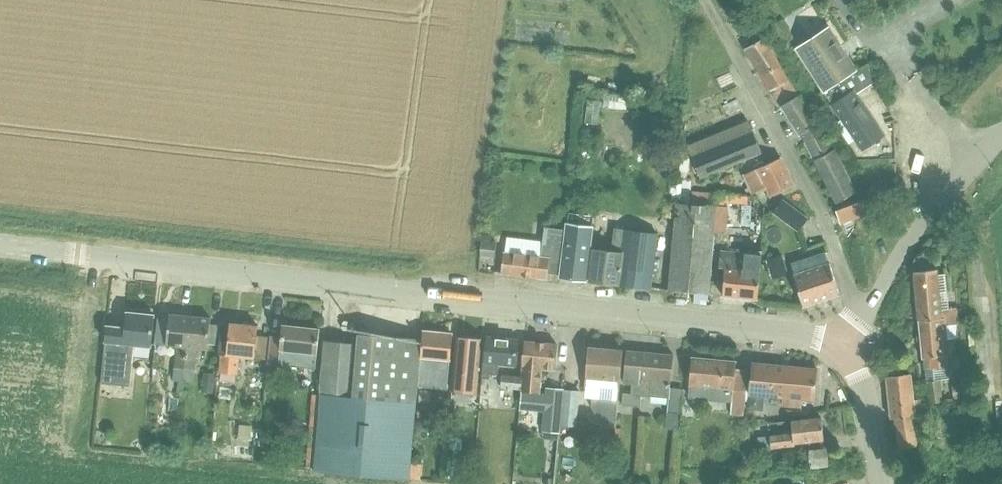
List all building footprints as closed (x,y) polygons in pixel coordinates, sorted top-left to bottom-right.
[(735,25),(741,33),(742,34),(749,30),(742,20),(735,25)] [(829,29),(798,50),(826,92),(829,90),(845,79),(856,71),(829,29)] [(782,106),(798,97),(799,96),(777,55),(778,54),(768,35),(746,49),(771,91),(773,90),(782,106)] [(826,92),(825,92),(842,117),(835,122),(850,142),(856,138),(864,149),(871,143),(883,134),(859,98),(868,92),(865,87),(876,79),(866,65),(856,71),(845,79),(829,90),(826,92)] [(624,90),(621,103),(637,107),(640,93),(624,90)] [(798,97),(782,106),(800,135),(801,134),(815,125),(798,97)] [(624,101),(599,105),(601,119),(626,115),(624,101)] [(688,143),(701,176),(763,150),(750,118),(688,143)] [(818,123),(815,125),(801,134),(836,201),(857,192),(835,149),(833,150),(818,123)] [(772,195),(794,185),(781,158),(746,175),(754,193),(768,187),(772,195)] [(774,212),(799,231),(809,218),(783,199),(774,212)] [(843,225),(842,223),(870,213),(865,200),(836,210),(842,225),(843,225)] [(676,203),(669,290),(710,294),(715,231),(716,206),(676,203)] [(567,230),(561,275),(561,278),(587,281),(594,226),(568,223),(567,230)] [(561,275),(567,230),(545,227),(542,256),(505,252),(502,274),(548,279),(549,273),(561,275)] [(595,249),(591,282),(651,289),(658,233),(615,228),(612,251),(595,249)] [(496,257),(497,243),(483,241),(482,255),(496,257)] [(758,299),(763,251),(757,250),(757,254),(721,251),(719,282),(725,282),(723,295),(758,299)] [(791,263),(795,274),(805,306),(806,306),(840,295),(830,263),(829,263),(825,252),(791,263)] [(774,275),(787,271),(783,256),(769,260),(774,275)] [(919,317),(957,313),(956,305),(948,306),(944,272),(938,273),(937,269),(925,271),(915,272),(919,317)] [(775,301),(774,314),(792,315),(792,303),(775,301)] [(131,383),(134,345),(152,346),(155,315),(151,314),(151,313),(152,312),(140,310),(139,312),(139,313),(128,312),(126,328),(125,328),(123,328),(111,327),(106,326),(106,331),(104,355),(101,380),(131,383)] [(942,315),(919,317),(919,320),(922,358),(923,358),(924,368),(925,381),(948,379),(947,366),(949,366),(949,365),(947,338),(957,337),(958,322),(957,313),(942,315)] [(185,380),(190,316),(169,314),(167,345),(177,346),(175,367),(174,379),(185,380)] [(966,315),(962,315),(962,326),(968,325),(974,325),(974,314),(966,315)] [(211,318),(190,316),(185,380),(195,381),(196,369),(198,347),(208,348),(208,344),(217,344),(219,324),(210,323),(211,318)] [(270,336),(258,335),(259,326),(255,326),(256,323),(243,322),(243,324),(232,323),(228,354),(223,354),(221,373),(238,375),(240,356),(268,359),(270,336)] [(284,326),(282,348),(280,364),(316,368),(320,330),(284,326)] [(423,357),(422,365),(420,385),(448,388),(454,334),(425,331),(422,357),(423,357)] [(322,397),(320,425),(317,470),(317,471),(412,480),(412,479),(413,463),(418,401),(417,401),(422,339),(360,333),(355,397),(322,394),(322,397)] [(482,339),(459,337),(453,390),(477,393),(482,339)] [(487,337),(483,379),(491,380),(491,375),(499,376),(500,363),(517,365),(519,340),(487,337)] [(522,390),(521,408),(538,410),(539,410),(540,395),(540,394),(541,392),(541,391),(543,368),(556,369),(558,344),(527,341),(524,375),(524,376),(522,389),(522,390)] [(323,392),(355,394),(358,344),(327,342),(323,392)] [(596,398),(619,400),(624,351),(590,347),(587,387),(596,388),(596,398)] [(675,356),(628,351),(625,383),(633,384),(632,394),(624,393),(623,405),(641,407),(642,395),(669,398),(668,413),(666,428),(678,429),(682,389),(671,388),(672,381),(675,356)] [(737,362),(693,358),(690,398),(699,398),(733,402),(732,413),(745,414),(748,375),(736,374),(737,362)] [(815,400),(819,368),(753,362),(750,394),(784,397),(784,404),(802,406),(803,399),(815,400)] [(215,373),(203,372),(201,391),(213,392),(215,373)] [(522,389),(524,375),(503,373),(501,387),(522,389)] [(917,399),(913,373),(889,377),(894,419),(897,418),(902,449),(923,447),(919,416),(928,415),(925,398),(917,399)] [(929,404),(944,402),(940,380),(926,383),(929,404)] [(973,384),(952,387),(954,399),(975,396),(973,384)] [(545,411),(543,431),(559,432),(563,389),(558,389),(547,388),(547,394),(545,411)] [(580,390),(564,388),(561,425),(577,427),(580,390)] [(307,468),(317,470),(320,425),(322,397),(313,396),(310,424),(307,468)] [(793,421),(770,423),(771,436),(773,448),(796,445),(796,443),(825,439),(823,417),(793,421)] [(769,435),(758,437),(759,449),(771,448),(769,435)] [(812,453),(814,468),(829,466),(827,452),(812,453)] [(423,464),(413,463),(412,479),(422,479),(423,464)]
